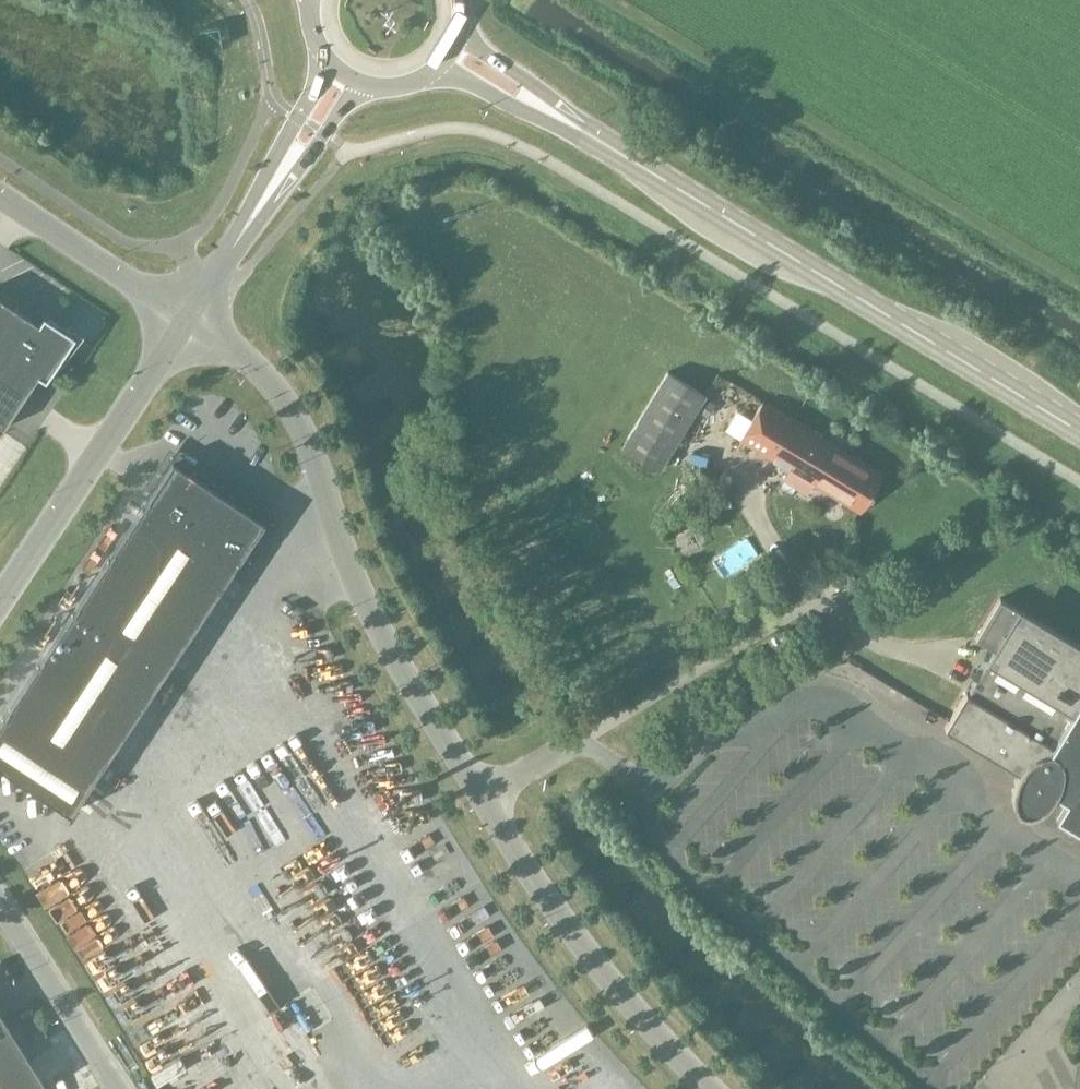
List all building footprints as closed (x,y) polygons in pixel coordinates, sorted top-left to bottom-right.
[(36,374),(45,379),(74,335),(43,314),(37,322),(0,297),(0,429),(36,374)] [(659,470),(705,395),(666,371),(620,446),(659,470)] [(860,512),(883,474),(762,400),(739,438),(860,512)] [(264,521),(172,460),(147,497),(148,498),(142,506),(142,505),(0,719),(0,767),(70,813),(233,566),(238,558),(239,559),(264,521)] [(999,597),(974,638),(993,649),(967,692),(965,691),(944,727),(1018,772),(1016,773),(1014,776),(1012,778),(1011,781),(1009,783),(1008,787),(1008,789),(1007,791),(1008,794),(1008,796),(1009,799),(1010,802),(1011,804),(1013,806),(1015,808),(1017,810),(1019,811),(1021,812),(1025,813),(1028,812),(1031,812),(1035,811),(1037,810),(1040,808),(1042,807),(1047,802),(1049,800),(1051,798),(1052,796),(1054,793),(1064,799),(1054,816),(1079,832),(1079,646),(999,597)] [(242,751),(278,728),(269,713),(233,737),(242,751)] [(282,902),(254,919),(263,932),(290,915),(282,902)] [(44,1082),(0,1011),(0,1088),(33,1088),(44,1082)] [(176,1051),(147,1068),(156,1084),(186,1067),(176,1051)]
